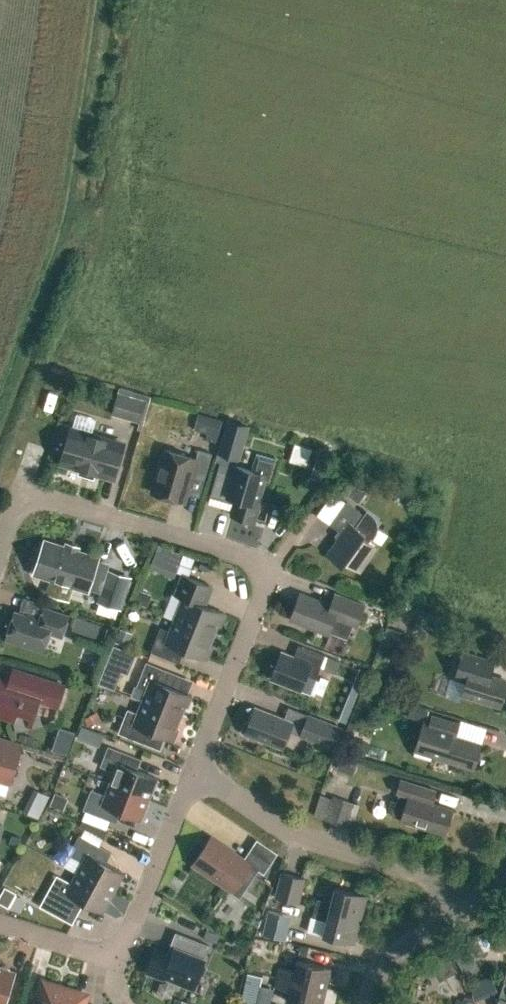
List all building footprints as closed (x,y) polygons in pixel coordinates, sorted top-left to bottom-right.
[(111,415),(140,424),(148,396),(125,390),(124,395),(118,393),(111,415)] [(199,412),(194,428),(208,433),(206,439),(216,442),(224,420),(199,412)] [(227,423),(218,452),(223,453),(238,458),(248,426),(232,422),(228,420),(227,423)] [(73,467),(76,466),(99,472),(101,475),(107,477),(110,475),(113,476),(123,444),(71,429),(62,461),(65,462),(67,465),(73,467)] [(192,474),(204,477),(212,453),(198,449),(195,458),(164,449),(152,492),(184,501),(192,474)] [(229,496),(236,498),(232,515),(254,521),(258,504),(256,503),(264,478),(268,480),(275,458),(256,452),(251,470),(236,465),(234,474),(218,469),(210,496),(227,501),(229,496)] [(338,486),(323,508),(334,516),(349,493),(338,486)] [(345,562),(360,572),(378,548),(372,543),(373,540),(375,541),(379,536),(381,529),(380,521),(375,515),(369,511),(366,515),(346,501),(330,524),(341,532),(326,554),(342,566),(345,562)] [(35,571),(98,592),(108,563),(96,559),(45,542),(35,571)] [(109,571),(100,600),(119,607),(128,578),(109,571)] [(186,590),(174,619),(213,634),(217,624),(220,625),(224,613),(203,604),(201,601),(208,584),(183,574),(178,587),(186,590)] [(135,601),(149,606),(154,594),(140,589),(135,601)] [(290,619),(327,634),(333,618),(356,627),(364,604),(335,593),(330,604),(300,592),(290,619)] [(68,615),(44,607),(40,619),(14,611),(6,636),(44,648),(49,632),(62,636),(68,615)] [(104,640),(108,627),(78,617),(73,630),(104,640)] [(151,651),(174,660),(179,647),(207,658),(211,646),(209,645),(213,634),(174,619),(170,631),(160,627),(151,651)] [(385,638),(403,643),(406,632),(389,626),(385,638)] [(117,640),(129,645),(135,632),(123,627),(117,640)] [(116,645),(108,665),(130,674),(138,654),(116,645)] [(281,651),(270,678),(300,690),(306,674),(315,678),(320,666),(281,651)] [(332,664),(342,669),(326,703),(349,714),(371,667),(338,652),(332,664)] [(501,705),(505,690),(505,681),(480,673),(484,662),(461,654),(454,677),(466,680),(462,693),(501,705)] [(147,689),(142,701),(180,716),(184,705),(187,706),(192,695),(170,686),(175,673),(146,662),(136,685),(147,689)] [(36,707),(38,699),(57,705),(64,685),(23,672),(19,685),(0,679),(0,715),(15,720),(16,726),(27,723),(30,724),(31,723),(39,721),(36,707)] [(118,733),(147,744),(152,731),(174,740),(179,728),(176,727),(180,716),(142,701),(137,713),(127,709),(118,733)] [(410,716),(428,722),(432,710),(414,704),(410,716)] [(255,706),(244,733),(282,748),(293,721),(255,706)] [(102,718),(99,711),(86,718),(90,725),(102,718)] [(431,756),(474,769),(481,744),(455,736),(459,723),(432,714),(427,728),(422,726),(413,754),(430,759),(431,756)] [(334,748),(342,728),(308,715),(300,735),(334,748)] [(350,750),(367,756),(372,742),(355,736),(350,750)] [(10,784),(23,744),(0,737),(0,781),(10,784)] [(65,754),(69,742),(53,737),(49,749),(65,754)] [(110,783),(148,798),(156,777),(136,770),(141,759),(108,746),(100,765),(115,771),(110,783)] [(401,820),(445,834),(453,809),(428,801),(432,788),(400,779),(396,792),(399,793),(392,814),(402,816),(401,820)] [(83,809),(116,822),(120,811),(140,819),(148,798),(110,783),(105,795),(91,789),(83,809)] [(24,810),(39,818),(50,796),(35,788),(24,810)] [(56,791),(51,804),(65,810),(70,797),(56,791)] [(321,793),(314,814),(353,827),(361,803),(333,794),(332,797),(321,793)] [(77,872),(112,892),(123,872),(105,862),(111,852),(79,835),(69,854),(83,861),(77,872)] [(243,858),(211,837),(193,864),(232,890),(250,864),(264,873),(270,863),(250,849),(243,858)] [(46,894),(78,912),(84,901),(102,911),(112,892),(77,872),(71,883),(57,875),(46,894)] [(305,878),(281,872),(275,897),(298,903),(305,878)] [(11,906),(19,892),(7,886),(0,899),(0,900),(11,906)] [(314,908),(360,919),(366,895),(335,887),(331,902),(317,899),(314,908)] [(322,935),(354,943),(360,919),(314,908),(312,916),(326,920),(322,935)] [(263,934),(286,940),(292,917),(269,911),(263,934)] [(164,976),(194,987),(205,959),(203,959),(209,945),(176,932),(167,954),(155,950),(146,971),(163,978),(164,976)] [(277,977),(326,988),(330,968),(296,960),(294,970),(279,967),(277,977)] [(13,972),(10,971),(8,968),(0,966),(0,1003),(3,1003),(13,972)] [(257,1003),(264,974),(249,971),(243,999),(257,1003)] [(302,1003),(322,1003),(326,988),(277,977),(274,987),(289,990),(287,1001),(302,1003)] [(503,981),(495,1003),(505,1003),(505,982),(503,981)] [(44,983),(37,1003),(82,1003),(83,1001),(79,994),(44,983)] [(190,1001),(176,996),(173,1003),(189,1003),(190,1001)]
